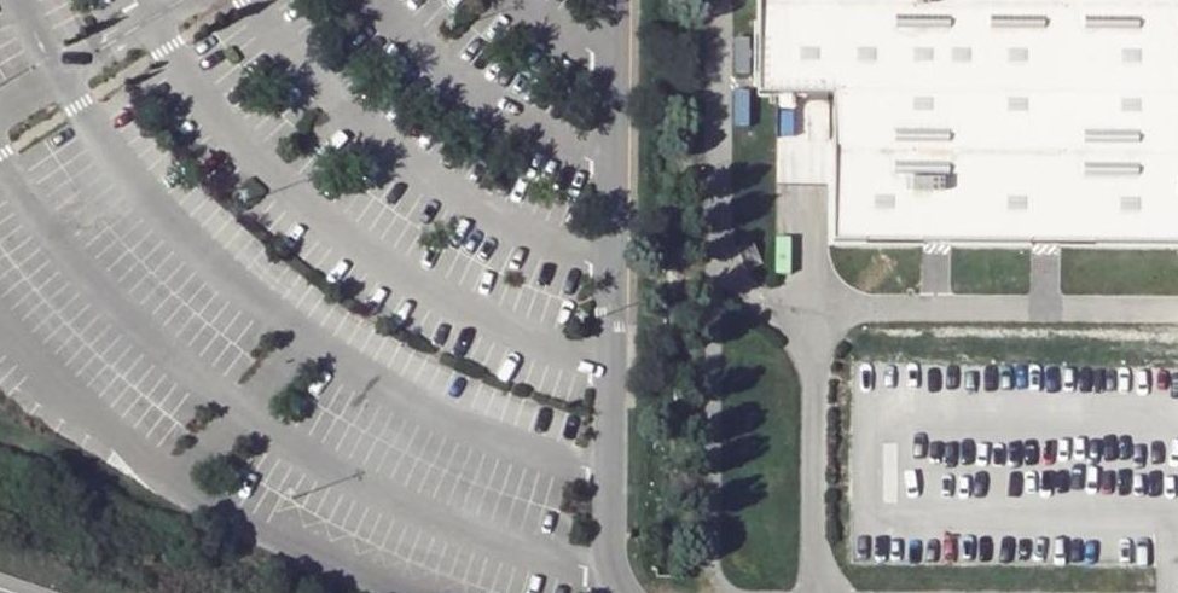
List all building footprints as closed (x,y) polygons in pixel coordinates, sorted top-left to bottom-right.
[(759,95),(776,95),(832,96),(830,242),(1177,243),(1177,0),(759,0),(759,95)]
